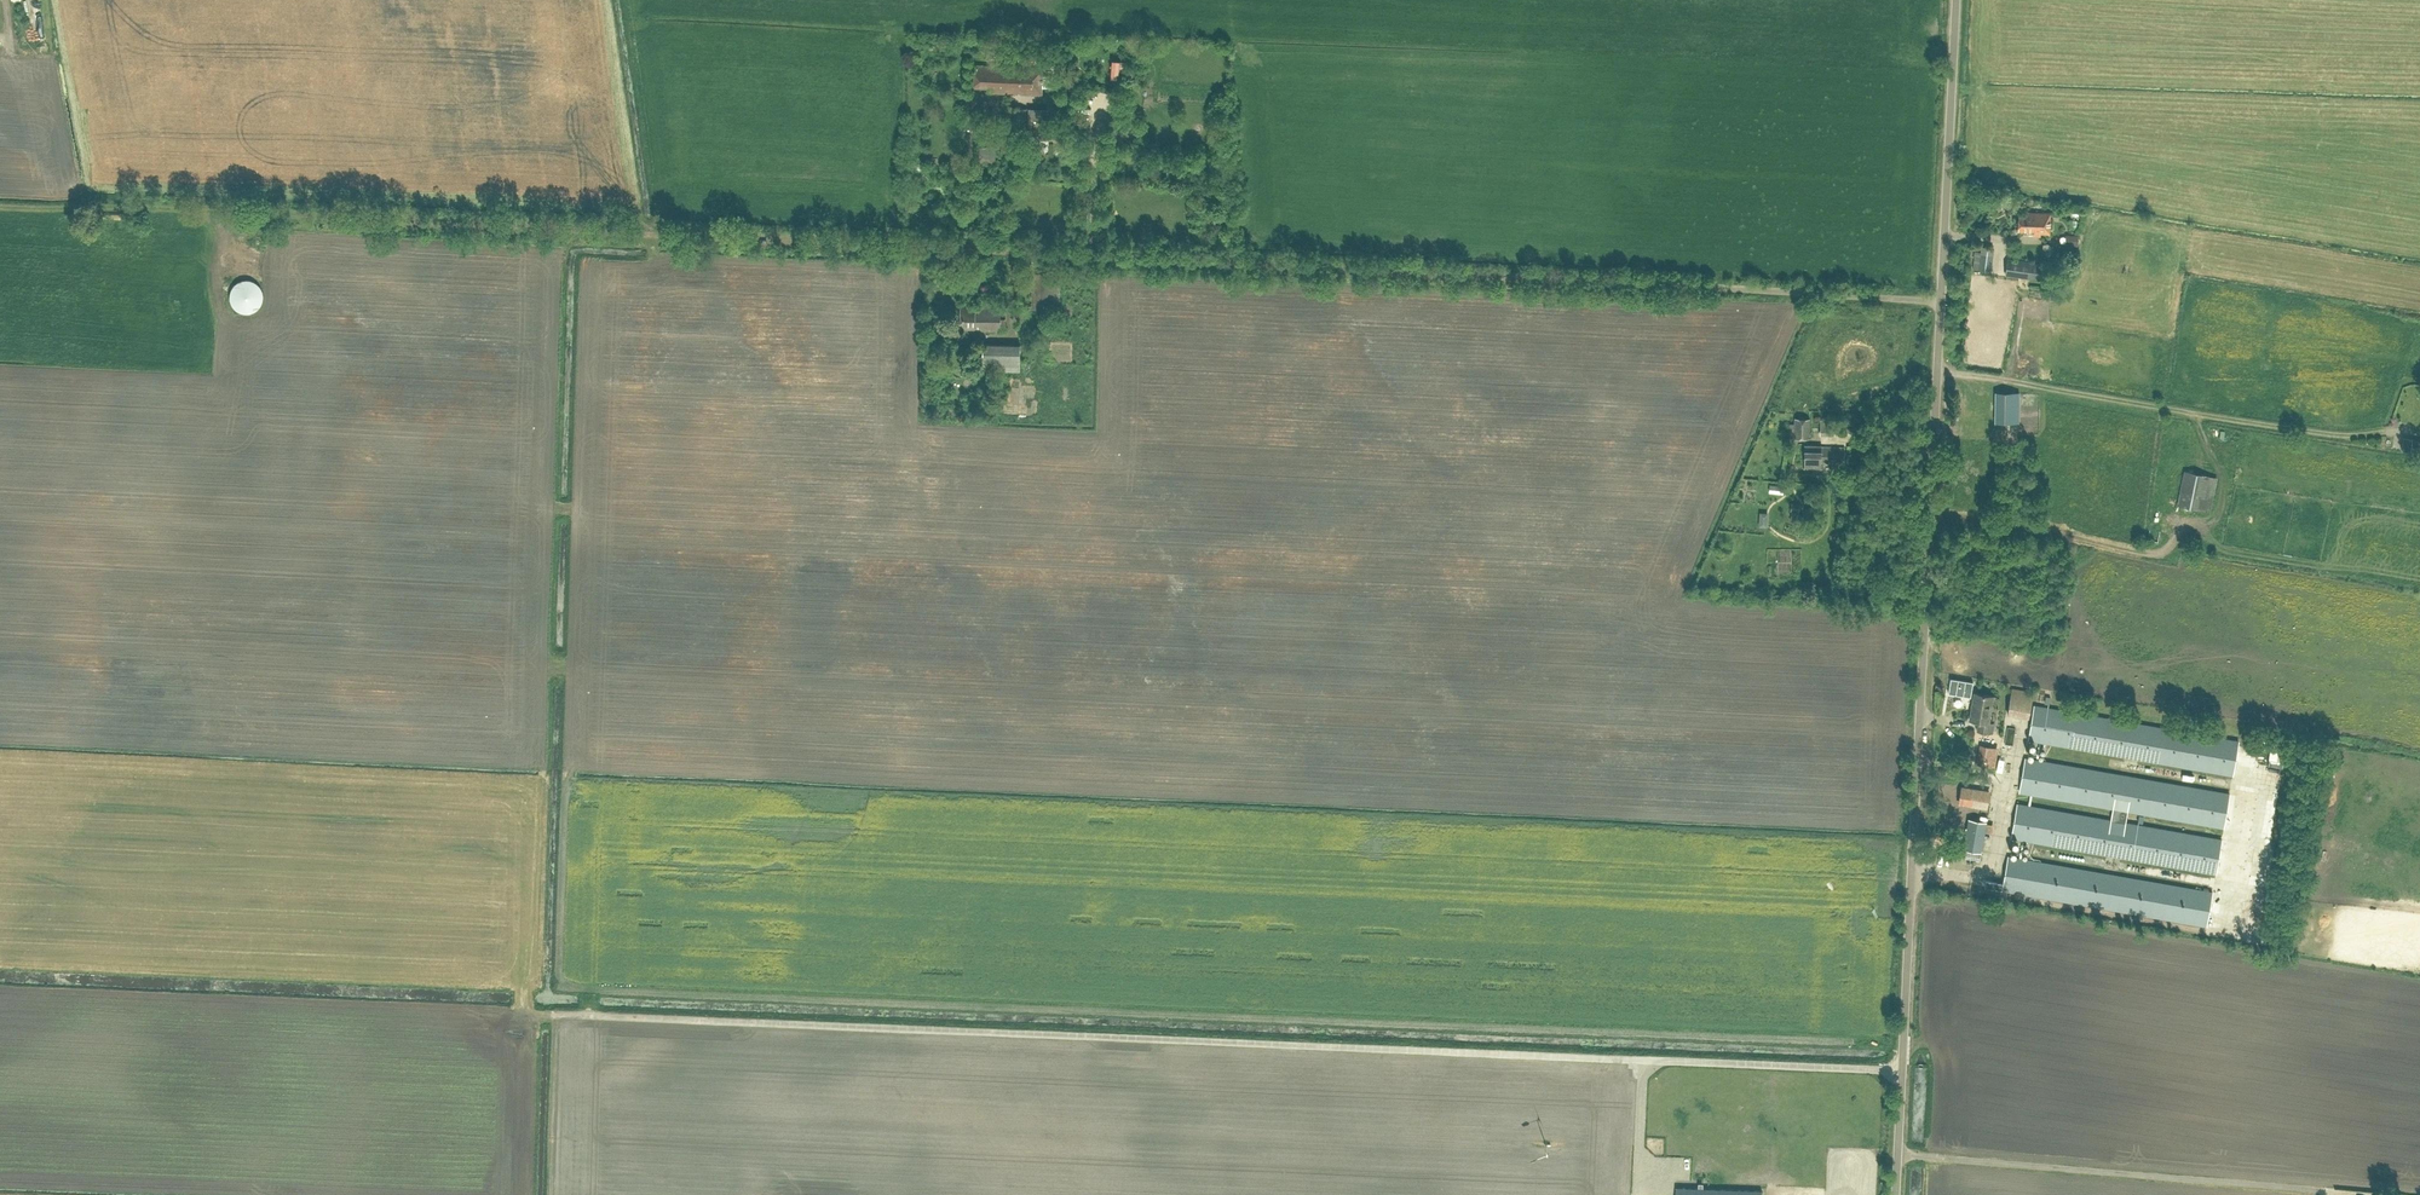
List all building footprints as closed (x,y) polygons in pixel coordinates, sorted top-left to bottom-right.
[(1057,47),(1056,63),(1075,64),(1075,47),(1057,47)] [(986,51),(986,59),(999,59),(1000,51),(986,51)] [(1095,57),(1087,58),(1087,59),(1080,59),(1080,64),(1087,64),(1087,69),(1093,69),(1093,64),(1095,64),(1095,57)] [(1126,58),(1124,64),(1135,67),(1136,61),(1126,58)] [(989,87),(989,91),(1041,94),(1043,65),(990,62),(990,65),(975,64),(974,86),(989,87)] [(1004,106),(1001,155),(1024,157),(1027,107),(1004,106)] [(1051,140),(1051,133),(1053,109),(1052,109),(1029,107),(1027,138),(1051,140)] [(1053,133),(1070,134),(1071,120),(1053,119),(1053,133)] [(980,161),(996,162),(998,138),(988,137),(988,145),(981,144),(980,161)] [(2035,230),(2034,232),(2050,233),(2050,212),(2019,211),(2018,229),(2035,230)] [(1990,271),(1993,253),(1980,251),(1978,269),(1990,271)] [(2040,280),(2043,262),(2007,257),(2005,275),(2040,280)] [(230,292),(229,295),(230,298),(230,301),(232,303),(233,306),(235,308),(238,309),(240,311),(243,311),(246,312),(249,311),(252,311),(254,309),(257,308),(259,306),(260,303),(261,301),(262,298),(262,295),(262,292),(261,289),(260,287),(259,284),(257,282),(254,281),(252,280),(249,279),(246,279),(243,279),(240,280),(238,281),(235,282),(233,284),(232,287),(230,289),(230,292)] [(978,330),(1001,330),(1005,330),(1005,318),(1001,318),(1001,305),(975,304),(975,308),(960,307),(960,328),(978,328),(978,330)] [(983,369),(1020,370),(1020,344),(983,343),(983,369)] [(1995,392),(1995,421),(2018,422),(2019,392),(1995,392)] [(1789,437),(1809,438),(1810,417),(1794,417),(1794,422),(1789,422),(1789,437)] [(1823,425),(1823,434),(1836,433),(1836,424),(1823,425)] [(2412,438),(2410,451),(2419,453),(2419,439),(2412,438)] [(1821,462),(1829,462),(1829,460),(1833,460),(1832,462),(1843,462),(1844,447),(1821,446),(1821,444),(1805,444),(1804,467),(1821,467),(1821,462)] [(1779,467),(1781,482),(1796,480),(1794,465),(1779,467)] [(2217,476),(2208,474),(2184,469),(2177,504),(2201,509),(2210,511),(2217,476)] [(1790,511),(1799,511),(1800,502),(1791,501),(1790,511)] [(1989,722),(1994,695),(1974,692),(1969,719),(1978,721),(1977,730),(1992,732),(1994,723),(1989,722)] [(2010,698),(2010,712),(2027,712),(2027,699),(2010,698)] [(2034,704),(2028,739),(2232,775),(2238,740),(2034,704)] [(2240,750),(2237,764),(2249,766),(2251,752),(2240,750)] [(1982,751),(1976,758),(1988,770),(1995,763),(1982,751)] [(2223,826),(2229,793),(2025,757),(2019,791),(2112,807),(2110,819),(2017,803),(2011,837),(2215,873),(2221,838),(2126,822),(2128,810),(2223,826)] [(2324,763),(2322,773),(2333,775),(2335,765),(2324,763)] [(1981,851),(1986,821),(1968,818),(1963,847),(1981,851)] [(2002,889),(2206,925),(2212,891),(2008,855),(2002,889)]
